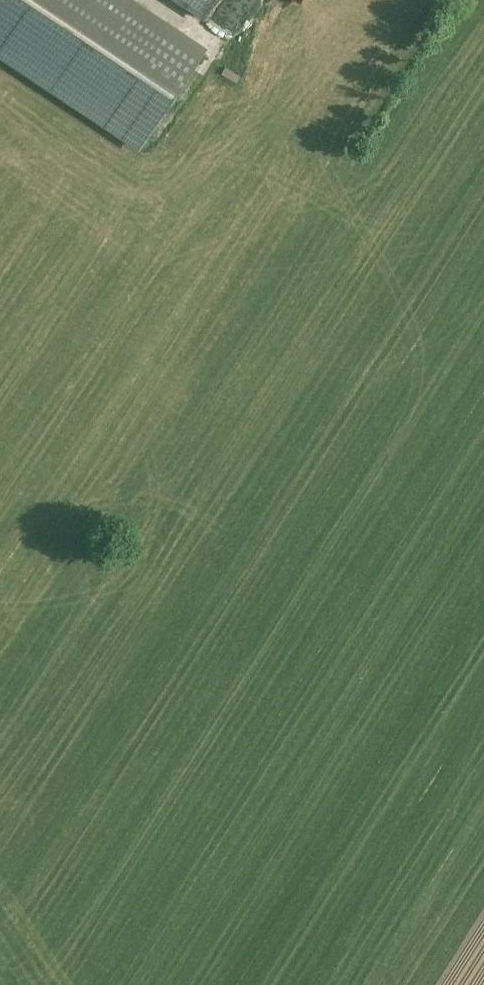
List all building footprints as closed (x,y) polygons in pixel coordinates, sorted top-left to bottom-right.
[(130,0),(0,0),(0,53),(104,123),(169,26),(130,0)]
